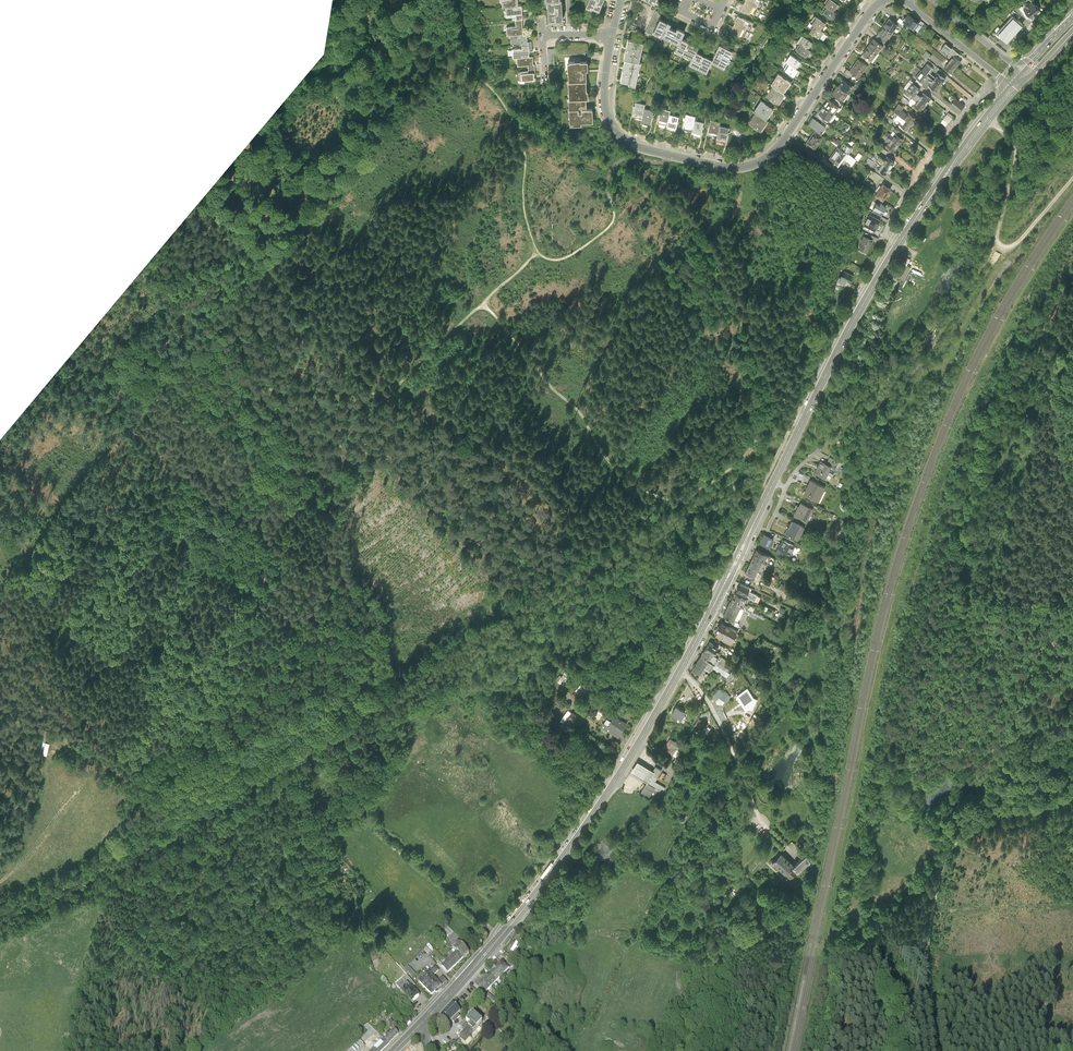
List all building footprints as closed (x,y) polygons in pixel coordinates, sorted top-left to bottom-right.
[(549,9),(550,20),(556,20),(555,18),(563,18),(563,8),(562,0),(548,0),(549,4),(547,4),(547,9),(549,9)] [(584,5),(591,8),(591,7),(598,9),(601,0),(586,0),(584,5)] [(742,1),(740,0),(737,0),(734,6),(744,11),(745,9),(749,11),(753,4),(755,5),(757,0),(743,0),(742,1)] [(830,6),(837,11),(841,4),(835,0),(831,0),(828,4),(830,6)] [(519,3),(507,4),(507,12),(517,12),(517,18),(523,18),(523,3),(519,3)] [(646,31),(651,34),(653,30),(660,17),(661,14),(658,12),(659,11),(656,9),(656,10),(650,7),(641,3),(641,5),(631,24),(640,28),(646,31)] [(1039,12),(1032,3),(1030,4),(1029,3),(1027,3),(1025,5),(1025,7),(1025,8),(1024,9),(1024,10),(1030,18),(1031,19),(1033,17),(1034,18),(1038,16),(1037,14),(1039,12)] [(839,12),(837,11),(830,6),(826,13),(834,19),(839,12)] [(1017,6),(1010,14),(1013,16),(1018,20),(1023,14),(1019,9),(1017,6)] [(1023,14),(1027,20),(1030,18),(1024,10),(1024,9),(1022,7),(1019,9),(1023,14)] [(744,18),(736,14),(729,28),(738,33),(741,27),(743,28),(746,22),(743,20),(744,18)] [(815,23),(818,25),(824,29),(829,22),(820,16),(815,23)] [(1013,16),(1005,25),(1015,34),(1023,25),(1018,20),(1013,16)] [(715,51),(712,57),(704,53),(695,49),(698,44),(689,40),(681,36),(684,29),(677,26),(676,28),(669,25),(670,21),(669,20),(667,19),(667,20),(660,17),(653,30),(678,42),(675,47),(692,56),(689,62),(706,70),(711,60),(714,62),(724,67),(732,49),(719,43),(715,51)] [(815,25),(813,23),(816,17),(815,17),(807,29),(810,31),(815,25)] [(922,28),(910,17),(904,24),(917,35),(922,28)] [(524,32),(523,18),(517,18),(517,25),(508,25),(509,33),(512,33),(524,32)] [(889,21),(884,29),(894,36),(899,28),(889,21)] [(824,29),(818,25),(813,31),(821,37),(826,31),(824,29)] [(1008,42),(1015,34),(1005,25),(998,33),(1003,38),(1008,42)] [(894,36),(884,29),(879,36),(889,42),(894,36)] [(998,33),(995,31),(990,37),(998,43),(1003,38),(998,33)] [(524,32),(512,33),(512,41),(522,40),(528,40),(528,35),(524,35),(524,32)] [(804,43),(812,48),(816,42),(807,36),(802,42),(804,43)] [(623,57),(625,58),(638,61),(642,42),(627,38),(625,47),(627,47),(627,49),(625,49),(623,57)] [(533,40),(528,40),(522,40),(523,47),(515,47),(515,55),(519,55),(531,55),(530,47),(533,47),(533,40)] [(814,50),(812,48),(804,43),(800,50),(809,57),(814,50)] [(875,44),(870,51),(878,57),(883,50),(875,44)] [(561,48),(548,49),(549,65),(555,65),(554,55),(562,54),(561,48)] [(878,57),(870,51),(865,58),(873,64),(878,57)] [(956,54),(952,60),(960,65),(964,59),(956,54)] [(531,55),(519,55),(519,63),(529,62),(534,62),(534,55),(531,55)] [(790,65),(797,69),(802,63),(792,56),(787,62),(790,65)] [(638,61),(625,58),(623,66),(625,67),(624,69),(622,69),(620,78),(629,81),(628,82),(634,84),(640,61),(638,61)] [(955,71),(960,65),(952,60),(948,66),(955,71)] [(536,62),(534,62),(529,62),(530,69),(521,70),(521,78),(537,78),(536,69),(536,62)] [(869,69),(859,62),(852,72),(862,79),(869,69)] [(929,62),(924,69),(943,84),(948,77),(941,72),(939,76),(933,71),(936,67),(929,62)] [(567,84),(585,84),(586,84),(586,75),(586,73),(588,73),(587,64),(580,65),(580,64),(575,64),(575,65),(569,65),(569,66),(567,66),(567,84)] [(799,71),(797,69),(790,65),(785,72),(794,78),(799,71)] [(844,74),(850,78),(853,73),(847,69),(844,74)] [(939,90),(943,84),(924,69),(919,76),(921,78),(926,82),(928,83),(930,79),(934,82),(932,84),(939,90)] [(771,85),(773,87),(784,94),(791,84),(778,75),(771,85)] [(922,87),(926,82),(921,78),(917,83),(922,87)] [(917,94),(921,97),(924,94),(920,91),(923,87),(922,87),(917,83),(915,82),(915,83),(911,80),(907,86),(910,88),(914,92),(917,94)] [(839,89),(848,94),(853,87),(844,82),(839,89)] [(567,84),(568,102),(586,102),(588,101),(588,94),(586,94),(586,92),(585,84),(567,84)] [(784,94),(773,87),(766,96),(779,105),(786,96),(784,94)] [(848,94),(839,89),(834,96),(843,102),(848,94)] [(926,91),(924,94),(921,97),(929,103),(933,97),(926,91)] [(961,96),(955,103),(964,109),(969,102),(961,96)] [(929,103),(921,97),(919,100),(916,105),(920,108),(921,107),(924,109),(929,103)] [(641,112),(643,106),(644,102),(633,99),(631,110),(641,112)] [(827,99),(823,106),(835,114),(840,107),(827,99)] [(753,111),(755,113),(765,120),(772,110),(761,101),(753,111)] [(586,109),(586,102),(568,102),(569,127),(579,127),(579,124),(592,124),(592,112),(582,112),(582,111),(582,109),(586,109)] [(897,109),(899,110),(915,122),(919,116),(912,110),(910,112),(905,108),(907,105),(902,102),(897,109)] [(666,118),(668,111),(669,108),(659,105),(657,116),(666,118)] [(643,106),(641,112),(641,116),(650,118),(652,108),(643,106)] [(835,114),(823,106),(818,113),(831,121),(835,114)] [(910,128),(915,122),(899,110),(896,113),(904,119),(902,122),(910,128)] [(678,114),(668,111),(666,118),(665,122),(675,125),(678,114)] [(955,115),(950,112),(943,122),(948,125),(955,115)] [(765,120),(755,113),(748,122),(761,131),(768,122),(765,120)] [(691,127),(693,120),(694,116),(684,114),(682,125),(691,127)] [(825,126),(813,118),(809,124),(821,132),(825,126)] [(702,122),(693,120),(691,127),(690,131),(700,133),(702,122)] [(716,133),(718,127),(718,123),(709,121),(707,131),(716,133)] [(727,129),(718,127),(716,133),(715,137),(726,139),(726,137),(727,129)] [(898,130),(905,135),(907,132),(900,127),(898,130)] [(906,136),(905,135),(898,130),(896,129),(893,132),(889,130),(887,132),(888,133),(894,137),(902,142),(906,136)] [(824,138),(816,131),(807,143),(815,149),(824,138)] [(902,142),(894,137),(888,133),(886,136),(892,140),(890,144),(897,149),(902,142)] [(860,157),(841,144),(832,156),(841,162),(846,154),(856,162),(860,157)] [(874,149),(879,152),(879,153),(883,148),(878,144),(874,149)] [(875,157),(883,164),(885,162),(888,157),(883,154),(882,155),(879,153),(879,152),(875,157)] [(888,157),(885,162),(893,167),(897,161),(890,155),(888,157)] [(873,166),(877,160),(871,156),(867,162),(873,166)] [(888,173),(893,167),(885,162),(883,164),(881,168),(888,173)] [(880,183),(870,177),(866,184),(875,190),(880,183)] [(894,186),(886,181),(879,191),(886,197),(894,186)] [(881,216),(886,206),(877,202),(872,211),(881,216)] [(881,216),(873,212),(868,223),(878,228),(883,217),(881,216)] [(876,237),(867,233),(864,240),(865,241),(863,246),(870,250),(876,237)] [(527,252),(533,251),(530,241),(524,242),(527,252)] [(911,267),(904,264),(897,278),(904,281),(911,267)] [(843,275),(842,275),(840,278),(851,283),(855,276),(846,272),(846,273),(845,273),(843,275)] [(914,276),(909,284),(912,286),(917,278),(914,276)] [(833,454),(830,461),(835,463),(834,465),(838,466),(842,459),(833,454)] [(830,461),(824,458),(817,471),(833,478),(836,471),(832,469),(834,465),(835,463),(830,461)] [(828,485),(814,477),(806,492),(821,499),(828,485)] [(816,507),(804,500),(797,513),(810,519),(816,507)] [(807,525),(795,519),(792,526),(791,525),(788,532),(801,538),(807,525)] [(774,538),(767,535),(764,543),(770,546),(774,538)] [(798,543),(786,538),(784,543),(783,542),(779,550),(786,554),(788,550),(793,552),(798,543)] [(760,547),(757,554),(765,558),(771,561),(774,555),(760,547)] [(752,562),(761,567),(762,565),(765,558),(757,554),(752,562)] [(760,569),(761,567),(752,562),(748,570),(757,575),(760,569)] [(766,567),(762,565),(761,567),(760,569),(763,571),(762,572),(769,575),(770,572),(765,570),(766,567)] [(755,587),(743,581),(739,589),(749,594),(749,593),(753,595),(752,596),(761,600),(763,595),(753,590),(755,587)] [(791,585),(785,581),(783,587),(789,590),(791,585)] [(738,592),(734,599),(743,604),(744,601),(745,600),(747,601),(749,597),(738,592)] [(745,605),(743,604),(734,599),(733,599),(726,614),(737,619),(743,607),(744,607),(745,605)] [(745,605),(755,610),(756,610),(758,607),(752,604),(751,605),(744,601),(743,604),(745,605)] [(733,626),(725,621),(722,626),(720,625),(719,627),(720,628),(718,632),(723,635),(721,637),(727,641),(728,639),(733,641),(740,629),(733,625),(733,626)] [(713,639),(704,654),(718,663),(722,657),(721,656),(721,655),(716,652),(719,648),(721,644),(722,643),(720,642),(717,640),(717,641),(713,639)] [(724,640),(722,643),(721,644),(730,650),(731,648),(737,652),(738,650),(724,640)] [(715,666),(718,663),(704,654),(695,667),(702,672),(707,664),(714,669),(715,666)] [(723,658),(722,657),(718,663),(715,666),(730,676),(733,671),(730,670),(731,668),(727,665),(731,659),(725,655),(723,658)] [(739,665),(734,671),(738,674),(744,668),(739,665)] [(753,674),(756,677),(761,670),(757,667),(753,674)] [(730,676),(729,677),(733,680),(738,674),(734,671),(733,671),(730,676)] [(583,680),(575,689),(582,695),(590,687),(583,680)] [(732,695),(723,687),(717,694),(727,702),(732,695)] [(753,698),(747,688),(736,695),(744,710),(749,706),(748,708),(755,712),(761,700),(754,697),(753,698)] [(599,710),(597,713),(603,716),(605,713),(606,714),(607,711),(608,712),(609,711),(608,710),(610,706),(600,700),(594,707),(599,710)] [(685,711),(676,705),(672,713),(681,718),(685,711)] [(756,711),(749,722),(755,725),(761,714),(756,711)] [(582,719),(572,712),(564,723),(565,724),(564,726),(568,729),(571,726),(569,725),(571,722),(573,723),(575,721),(579,724),(582,719)] [(739,717),(734,714),(730,720),(735,723),(739,717)] [(702,722),(689,715),(686,721),(698,728),(699,726),(703,728),(707,722),(703,720),(702,722)] [(626,723),(614,716),(610,721),(607,719),(603,723),(603,722),(600,726),(617,737),(626,723)] [(47,729),(39,727),(37,735),(40,736),(36,751),(46,754),(49,742),(45,741),(47,729)] [(682,746),(670,738),(663,749),(675,757),(682,746)] [(647,781),(654,771),(644,765),(637,761),(631,771),(637,775),(647,781)] [(661,770),(655,766),(648,778),(650,779),(647,783),(647,782),(641,791),(649,796),(654,787),(662,792),(665,787),(654,781),(661,770)] [(811,862),(805,856),(794,867),(781,854),(772,863),(791,881),(811,862)] [(443,932),(448,937),(453,932),(448,927),(443,932)] [(456,953),(457,952),(463,958),(469,953),(458,942),(455,945),(456,947),(453,949),(456,953)] [(456,953),(446,962),(453,968),(463,958),(457,952),(456,953)] [(447,974),(453,968),(446,962),(442,958),(439,961),(442,965),(441,967),(447,974)] [(502,962),(496,968),(504,975),(509,969),(505,966),(502,962)] [(416,975),(407,966),(404,969),(413,978),(416,975)] [(434,967),(419,982),(432,995),(435,992),(435,993),(437,992),(438,992),(438,990),(446,981),(443,977),(437,982),(432,977),(438,971),(434,967)] [(496,968),(492,972),(499,979),(504,975),(496,968)] [(492,972),(488,976),(495,983),(499,979),(492,972)] [(411,987),(411,988),(415,985),(407,975),(403,979),(407,984),(411,988),(411,987)] [(488,976),(484,981),(491,988),(495,983),(488,976)] [(487,992),(491,988),(484,981),(479,986),(486,993),(487,992)] [(411,988),(411,987),(411,988),(407,984),(401,990),(412,1003),(419,996),(414,991),(411,988)] [(496,1000),(487,992),(486,993),(483,996),(492,1004),(496,1000)] [(461,1005),(456,1000),(441,1015),(449,1022),(451,1020),(454,1023),(460,1016),(457,1014),(460,1011),(458,1009),(461,1005)] [(460,1035),(465,1040),(482,1022),(473,1014),(469,1018),(468,1018),(468,1019),(466,1021),(470,1025),(465,1030),(460,1035)] [(459,1025),(465,1030),(470,1025),(466,1021),(464,1019),(459,1025)] [(399,1035),(394,1030),(384,1040),(389,1044),(399,1035)] [(371,1050),(382,1050),(389,1044),(384,1040),(382,1037),(379,1040),(381,1042),(371,1050)]
